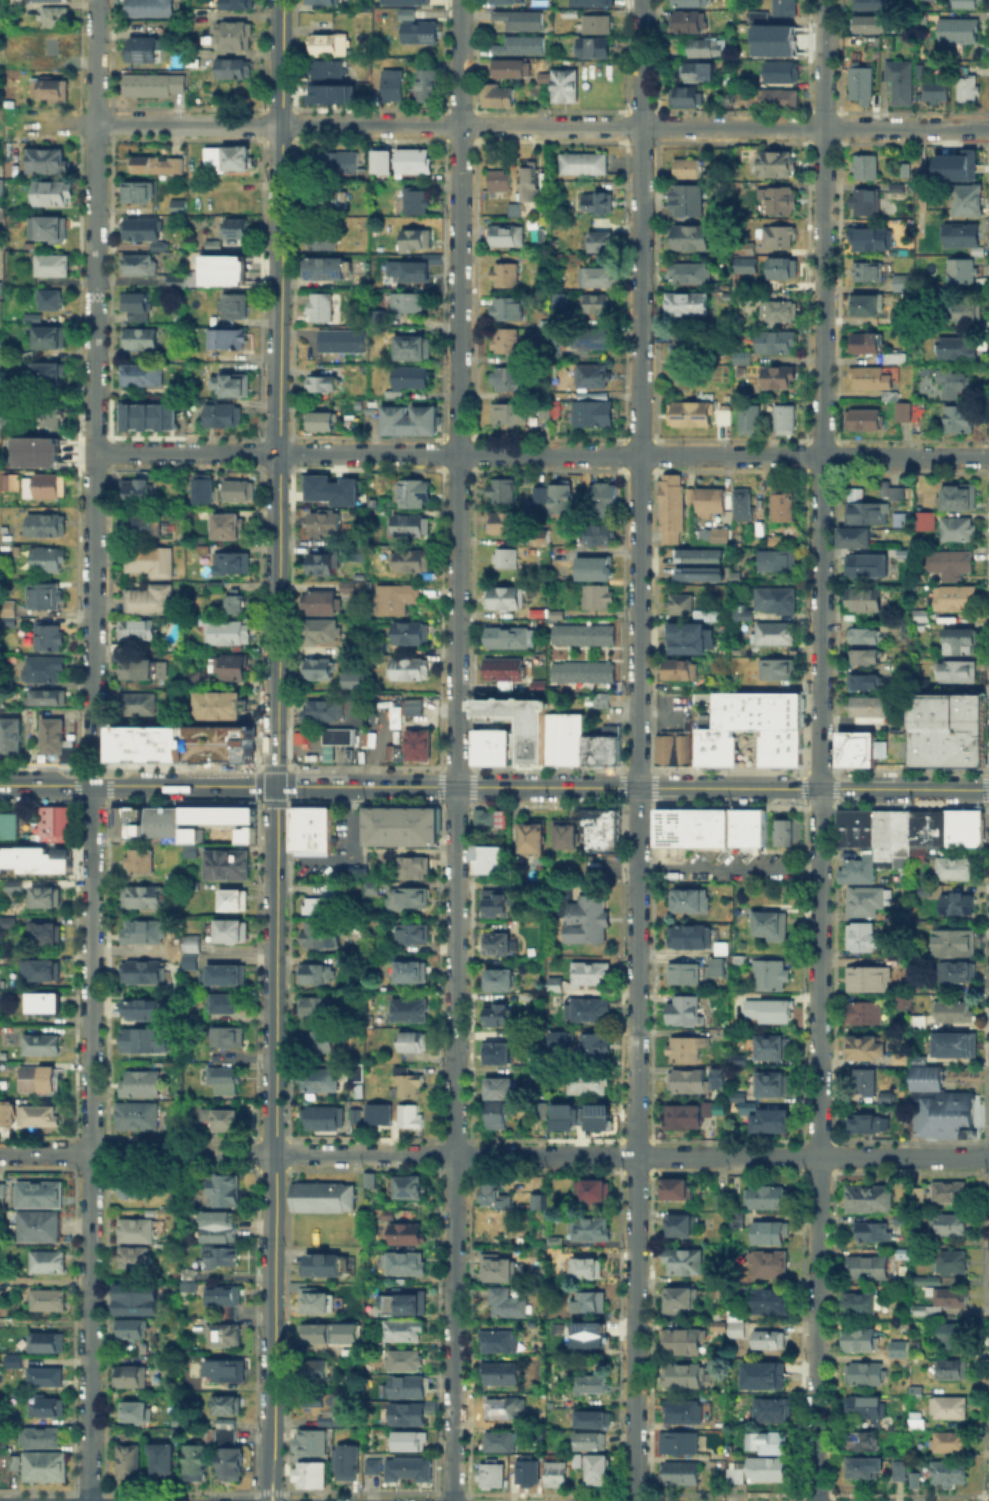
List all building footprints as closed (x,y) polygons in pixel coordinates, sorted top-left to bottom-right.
[(128,18),(128,0),(174,0),(174,28),(164,27),(164,18),(128,18)] [(226,10),(226,0),(254,0),(254,10),(226,10)] [(572,9),(572,0),(609,0),(609,9),(572,9)] [(773,18),(774,0),(796,0),(796,18),(773,18)] [(854,12),(854,0),(886,0),(886,12),(854,12)] [(43,8),(70,8),(70,27),(43,27),(43,8)] [(414,20),(398,20),(398,8),(414,8),(414,20)] [(716,21),(716,12),(725,12),(725,21),(716,21)] [(495,23),(495,13),(543,13),(543,32),(506,32),(506,23),(495,23)] [(768,13),(768,23),(749,23),(749,13),(768,13)] [(671,34),(672,14),(706,14),(705,34),(671,34)] [(611,17),(611,35),(584,35),(584,17),(611,17)] [(890,19),(890,33),(857,33),(857,19),(890,19)] [(978,21),(978,45),(939,45),(939,21),(978,21)] [(252,24),(252,52),(218,51),(218,24),(252,24)] [(405,25),(438,25),(438,45),(405,45),(405,25)] [(309,56),(310,36),(347,37),(347,57),(309,56)] [(43,37),(72,38),(72,59),(43,59),(43,37)] [(507,55),(493,54),(493,46),(507,47),(507,38),(542,38),(542,55),(507,55)] [(164,39),(164,63),(130,62),(130,39),(164,39)] [(610,39),(610,59),(579,59),(579,39),(610,39)] [(685,57),(685,42),(717,42),(717,57),(685,57)] [(247,59),(247,79),(220,79),(220,59),(247,59)] [(308,81),(309,62),(342,62),(342,81),(308,81)] [(886,83),(886,62),(914,63),(914,107),(893,107),(893,83),(886,83)] [(531,63),(530,78),(496,78),(496,63),(531,63)] [(681,82),(681,64),(708,64),(708,82),(681,82)] [(799,64),(799,85),(768,84),(768,64),(799,64)] [(852,100),(852,68),(873,68),(872,101),(852,100)] [(969,68),(969,77),(975,77),(975,85),(982,85),(982,95),(975,95),(975,107),(958,107),(958,68),(969,68)] [(553,103),(553,69),(578,70),(578,103),(553,103)] [(417,102),(417,71),(436,71),(436,102),(417,102)] [(381,101),(381,72),(401,72),(400,101),(381,101)] [(539,82),(539,74),(550,74),(550,82),(539,82)] [(125,96),(126,76),(186,76),(186,92),(171,91),(171,97),(125,96)] [(65,99),(65,100),(43,100),(43,99),(32,99),(32,77),(69,77),(69,99),(65,99)] [(750,80),(750,88),(732,88),(732,80),(750,80)] [(308,103),(308,83),(348,83),(348,103),(308,103)] [(924,83),(948,83),(948,103),(924,103),(924,83)] [(534,99),(534,86),(542,86),(542,99),(534,99)] [(483,108),(483,88),(513,88),(513,108),(483,108)] [(672,108),(673,88),(702,88),(702,108),(672,108)] [(756,109),(756,91),(796,91),(796,109),(756,109)] [(397,147),(431,148),(431,175),(397,175),(397,147)] [(369,148),(390,148),(390,173),(369,173),(369,148)] [(30,150),(68,150),(67,174),(30,173),(30,150)] [(249,150),(249,170),(224,170),(224,150),(249,150)] [(22,152),(22,165),(12,165),(13,152),(22,152)] [(316,174),(317,152),(357,152),(357,175),(316,174)] [(761,153),(791,153),(791,177),(761,177),(761,153)] [(562,176),(562,155),(608,155),(608,176),(562,176)] [(879,155),(879,182),(853,182),(853,155),(879,155)] [(973,155),(973,161),(982,161),(982,182),(951,182),(951,161),(960,161),(960,155),(973,155)] [(162,157),(162,161),(169,161),(169,158),(185,158),(185,174),(130,174),(130,157),(162,157)] [(675,160),(700,160),(700,179),(674,179),(675,160)] [(538,202),(522,202),(523,168),(528,168),(528,162),(538,162),(538,202)] [(901,176),(901,165),(909,165),(909,176),(901,176)] [(490,173),(510,173),(510,190),(490,189),(490,173)] [(69,182),(69,206),(36,206),(36,204),(31,204),(31,193),(36,193),(36,182),(69,182)] [(126,183),(155,183),(155,202),(126,202),(126,183)] [(894,193),(894,184),(905,184),(905,193),(894,193)] [(703,187),(703,216),(674,216),(674,187),(703,187)] [(953,217),(953,187),(984,187),(983,217),(953,217)] [(768,198),(761,198),(761,189),(797,189),(797,214),(767,214),(768,198)] [(428,191),(428,214),(405,214),(405,191),(428,191)] [(880,191),(880,216),(854,216),(854,209),(848,209),(848,198),(854,198),(854,191),(880,191)] [(319,193),(347,193),(346,209),(319,209),(319,193)] [(613,196),(613,214),(583,214),(583,196),(613,196)] [(187,202),(186,214),(173,214),(173,202),(187,202)] [(509,217),(509,205),(522,206),(522,218),(509,217)] [(70,219),(70,242),(35,242),(35,219),(70,219)] [(124,241),(124,219),(163,220),(163,244),(167,244),(167,250),(153,250),(153,241),(124,241)] [(248,222),(248,239),(225,239),(225,222),(248,222)] [(980,226),(979,248),(945,248),(945,225),(980,226)] [(490,227),(525,228),(525,247),(490,247),(490,227)] [(670,251),(671,227),(711,228),(711,251),(670,251)] [(795,229),(795,248),(764,248),(764,229),(795,229)] [(854,230),(892,230),(892,252),(854,251),(854,230)] [(307,231),(337,231),(337,250),(307,250),(307,231)] [(403,232),(432,232),(432,251),(403,251),(403,232)] [(612,234),(612,252),(590,252),(590,234),(612,234)] [(219,239),(219,249),(203,249),(203,239),(219,239)] [(755,245),(755,267),(741,267),(742,245),(755,245)] [(37,253),(71,254),(71,278),(37,278),(37,253)] [(154,254),(154,260),(158,260),(158,275),(125,275),(125,254),(154,254)] [(200,284),(200,254),(244,254),(244,284),(200,284)] [(382,257),(382,266),(373,266),(373,257),(382,257)] [(769,279),(769,259),(795,259),(795,279),(769,279)] [(949,286),(949,259),(976,259),(976,286),(949,286)] [(344,260),(344,280),(304,280),(304,260),(344,260)] [(429,264),(429,281),(388,281),(388,263),(429,264)] [(883,263),(883,282),(862,282),(862,263),(883,263)] [(518,265),(518,289),(495,289),(495,284),(490,284),(490,270),(495,270),(495,264),(518,265)] [(707,266),(707,269),(711,269),(711,285),(676,285),(676,274),(670,274),(670,266),(707,266)] [(613,268),(613,279),(618,279),(618,289),(581,288),(581,268),(613,268)] [(183,287),(184,274),(166,274),(166,286),(183,287)] [(895,291),(896,276),(912,276),(912,291),(895,291)] [(39,291),(63,291),(62,311),(39,311),(39,291)] [(559,291),(571,291),(571,302),(559,302),(559,291)] [(122,314),(122,295),(148,295),(148,321),(133,321),(133,314),(122,314)] [(310,295),(332,295),(332,323),(310,323),(310,295)] [(424,295),(424,315),(393,315),(393,295),(424,295)] [(667,315),(667,295),(707,295),(707,315),(667,315)] [(248,296),(248,321),(224,320),(224,296),(248,296)] [(583,296),(612,296),(612,313),(583,313),(583,296)] [(492,297),(524,298),(524,321),(492,321),(492,297)] [(883,297),(883,315),(852,315),(852,297),(883,297)] [(762,303),(797,303),(797,322),(762,322),(762,303)] [(953,304),(985,305),(985,321),(953,321),(953,304)] [(35,327),(27,327),(27,315),(43,315),(43,329),(68,329),(68,349),(35,349),(35,327)] [(910,317),(910,325),(896,325),(896,317),(910,317)] [(610,348),(610,327),(574,327),(574,348),(610,348)] [(157,330),(157,349),(124,349),(124,330),(157,330)] [(791,355),(759,354),(759,330),(798,331),(797,346),(791,346),(791,355)] [(219,349),(211,349),(211,331),(249,331),(249,349),(219,349)] [(366,331),(366,354),(321,354),(321,331),(366,331)] [(492,355),(492,332),(519,332),(519,356),(492,355)] [(671,353),(671,336),(703,336),(703,353),(671,353)] [(852,355),(852,336),(881,336),(881,355),(852,355)] [(938,337),(974,337),(974,344),(980,344),(980,362),(938,361),(938,337)] [(395,339),(432,339),(432,359),(395,359),(395,339)] [(887,362),(887,352),(900,352),(900,362),(887,362)] [(734,355),(751,355),(751,364),(734,364),(734,355)] [(63,363),(63,387),(37,387),(37,378),(30,378),(30,364),(37,364),(37,363),(63,363)] [(122,388),(122,363),(164,363),(164,388),(122,388)] [(607,366),(607,373),(613,373),(613,381),(607,381),(607,390),(577,390),(577,366),(607,366)] [(529,368),(529,392),(499,391),(499,384),(493,384),(493,374),(499,374),(499,367),(529,368)] [(794,367),(794,390),(762,390),(762,367),(794,367)] [(395,389),(395,368),(429,368),(429,389),(395,389)] [(853,369),(885,369),(885,375),(893,375),(893,391),(853,391),(853,369)] [(956,370),(956,377),(967,377),(967,390),(957,390),(957,399),(946,399),(946,384),(937,384),(937,370),(956,370)] [(252,375),(252,397),(222,397),(222,391),(213,391),(213,376),(222,376),(222,375),(252,375)] [(338,379),(338,392),(308,392),(308,379),(338,379)] [(20,380),(20,397),(4,397),(4,380),(20,380)] [(885,402),(885,393),(898,393),(898,402),(885,402)] [(603,395),(603,403),(614,403),(614,428),(574,428),(574,403),(584,403),(584,395),(603,395)] [(220,400),(220,406),(243,406),(242,427),(210,427),(210,400),(220,400)] [(41,402),(62,402),(62,428),(41,428),(41,402)] [(119,402),(174,402),(174,430),(119,430),(119,402)] [(915,418),(915,403),(926,403),(926,418),(915,418)] [(671,429),(671,404),(712,404),(712,429),(671,429)] [(898,422),(898,404),(912,404),(912,423),(898,422)] [(530,405),(530,426),(492,425),(492,405),(530,405)] [(974,406),(974,433),(947,433),(947,406),(974,406)] [(438,419),(438,437),(383,437),(384,407),(407,407),(407,419),(414,419),(415,407),(438,408),(438,419)] [(761,407),(761,436),(741,436),(741,407),(761,407)] [(776,407),(796,407),(796,436),(775,435),(776,407)] [(848,432),(848,410),(882,410),(882,432),(848,432)] [(732,413),(732,426),(720,426),(720,412),(732,413)] [(313,414),(335,415),(335,430),(312,430),(313,414)] [(14,415),(14,429),(3,429),(3,415),(14,415)] [(13,436),(58,436),(58,466),(13,465),(13,436)] [(304,499),(304,473),(328,473),(328,481),(339,481),(339,476),(356,477),(355,504),(329,504),(329,499),(304,499)] [(194,504),(194,475),(213,475),(212,504),(194,504)] [(18,476),(18,491),(7,491),(7,476),(18,476)] [(67,476),(67,499),(24,499),(24,476),(67,476)] [(681,532),(681,544),(664,544),(664,531),(663,531),(663,476),(685,477),(684,532),(681,532)] [(138,503),(123,503),(123,481),(138,481),(138,478),(154,478),(154,503),(138,503)] [(426,480),(426,484),(432,484),(432,502),(426,502),(426,507),(400,507),(400,480),(426,480)] [(224,500),(224,481),(253,481),(253,500),(224,500)] [(489,505),(489,481),(514,482),(514,506),(489,505)] [(961,489),(961,482),(979,482),(979,511),(945,511),(945,488),(961,489)] [(553,515),(553,485),(571,485),(571,515),(553,515)] [(588,517),(588,486),(617,486),(617,517),(588,517)] [(882,486),(903,486),(903,499),(882,499),(882,486)] [(534,502),(534,490),(547,490),(547,502),(534,502)] [(734,521),(734,490),(753,490),(753,521),(734,521)] [(697,512),(697,491),(725,491),(725,512),(697,512)] [(864,491),(864,503),(889,503),(889,525),(848,525),(848,491),(864,491)] [(914,508),(914,493),(923,493),(923,508),(914,508)] [(771,495),(795,495),(795,523),(771,523),(771,495)] [(311,511),(339,512),(339,537),(311,537),(311,511)] [(123,535),(123,514),(163,515),(163,535),(123,535)] [(903,528),(895,528),(895,514),(912,514),(912,521),(903,521),(903,528)] [(917,529),(917,514),(936,514),(936,530),(917,529)] [(521,515),(521,534),(489,534),(489,515),(521,515)] [(28,516),(67,516),(67,537),(28,537),(28,516)] [(220,516),(220,517),(241,517),(241,539),(224,539),(224,538),(216,538),(216,516),(220,516)] [(393,517),(431,517),(431,537),(392,537),(393,517)] [(942,518),(975,519),(975,542),(942,542),(942,518)] [(588,525),(617,526),(617,545),(588,545),(588,525)] [(708,528),(697,528),(696,543),(708,543),(708,528)] [(714,541),(714,529),(729,530),(729,541),(714,541)] [(870,532),(870,549),(841,549),(841,532),(870,532)] [(773,546),(773,537),(782,537),(782,546),(773,546)] [(368,547),(368,562),(353,562),(353,547),(368,547)] [(174,573),(174,579),(150,578),(150,573),(127,573),(127,548),(174,548),(174,573)] [(64,549),(64,573),(34,573),(34,549),(64,549)] [(681,549),(725,549),(725,563),(681,562),(681,549)] [(517,551),(517,568),(496,568),(497,551),(517,551)] [(430,552),(430,573),(393,573),(393,552),(430,552)] [(963,572),(963,581),(943,581),(943,572),(928,572),(928,552),(973,552),(973,572),(963,572)] [(249,553),(249,576),(216,576),(215,576),(215,554),(216,554),(216,553),(249,553)] [(763,573),(763,553),(797,553),(797,573),(763,573)] [(314,555),(335,555),(335,575),(313,574),(314,555)] [(887,557),(887,579),(847,579),(847,557),(887,557)] [(579,559),(610,560),(610,580),(579,580),(579,559)] [(724,568),(725,581),(680,581),(680,568),(724,568)] [(57,581),(57,608),(26,608),(26,581),(57,581)] [(341,592),(341,582),(355,582),(355,592),(341,592)] [(219,583),(219,591),(209,591),(209,583),(219,583)] [(151,615),(126,614),(126,590),(151,590),(151,584),(173,584),(173,615),(151,615)] [(857,613),(849,613),(849,586),(855,586),(855,589),(881,590),(880,616),(857,616),(857,613)] [(419,587),(418,604),(407,604),(407,617),(377,617),(378,587),(419,587)] [(613,588),(612,610),(584,610),(584,587),(613,588)] [(934,610),(934,587),(976,587),(976,611),(934,610)] [(487,588),(521,588),(521,609),(487,609),(487,588)] [(799,588),(799,616),(777,615),(777,613),(765,613),(765,609),(757,609),(757,595),(765,595),(765,591),(777,591),(777,588),(799,588)] [(244,614),(227,614),(227,597),(230,597),(230,589),(244,589),(244,614)] [(308,589),(336,589),(337,615),(308,615),(308,589)] [(692,595),(691,615),(672,615),(672,609),(665,609),(665,599),(672,599),(672,595),(692,595)] [(0,615),(0,599),(13,599),(13,615),(0,615)] [(745,606),(745,610),(752,610),(752,622),(730,622),(730,606),(745,606)] [(697,622),(697,612),(721,612),(721,622),(697,622)] [(914,613),(929,613),(929,622),(914,622),(914,613)] [(13,624),(0,624),(0,615),(13,615),(13,624)] [(123,641),(123,620),(156,621),(156,641),(123,641)] [(248,622),(248,645),(210,645),(210,642),(206,642),(207,623),(210,623),(210,621),(248,622)] [(340,622),(340,644),(314,644),(314,647),(303,647),(303,622),(340,622)] [(710,639),(710,654),(675,654),(675,640),(673,640),(673,622),(708,623),(708,639),(710,639)] [(428,624),(428,645),(396,645),(396,624),(428,624)] [(795,625),(795,647),(759,646),(759,624),(795,625)] [(37,627),(63,627),(63,651),(37,651),(37,627)] [(554,627),(614,627),(614,647),(554,646),(554,627)] [(532,629),(532,649),(487,649),(488,629),(532,629)] [(879,631),(878,644),(849,644),(849,631),(879,631)] [(946,631),(982,631),(981,656),(946,655),(946,631)] [(880,652),(880,664),(849,664),(849,652),(880,652)] [(209,681),(209,654),(248,654),(248,681),(209,681)] [(511,679),(511,688),(496,688),(496,679),(482,679),(483,657),(521,658),(521,679),(511,679)] [(758,678),(758,657),(792,657),(792,678),(758,678)] [(27,658),(63,658),(63,684),(27,684),(27,658)] [(123,681),(123,659),(154,659),(154,681),(123,681)] [(389,659),(428,660),(428,681),(389,681),(389,659)] [(304,681),(304,660),(331,660),(331,681),(304,681)] [(973,660),(973,680),(936,680),(936,660),(973,660)] [(156,678),(156,661),(167,661),(167,678),(156,678)] [(696,662),(696,680),(662,680),(662,662),(696,662)] [(615,664),(615,684),(554,683),(554,663),(615,664)] [(186,684),(186,672),(203,672),(203,684),(186,684)] [(344,675),(361,675),(361,688),(341,688),(341,682),(344,682),(344,675)] [(850,678),(879,678),(879,690),(850,690),(850,678)] [(918,689),(918,678),(930,678),(930,689),(918,689)] [(543,679),(543,691),(528,691),(528,679),(543,679)] [(25,690),(67,690),(67,706),(25,706),(25,690)] [(239,690),(239,718),(196,718),(196,690),(239,690)] [(607,706),(591,706),(591,691),(607,691),(607,706)] [(786,728),(786,692),(713,691),(713,708),(743,708),(743,728),(754,728),(762,728),(786,728)] [(786,692),(786,728),(802,728),(802,692),(786,692)] [(939,765),(939,749),(909,749),(909,692),(982,692),(982,749),(952,749),(952,765),(939,765)] [(159,694),(159,716),(125,716),(125,694),(159,694)] [(545,744),(519,744),(519,755),(513,755),(513,728),(516,728),(516,719),(498,718),(498,720),(477,720),(474,720),(474,715),(472,715),(472,708),(470,708),(470,698),(496,698),(496,696),(502,696),(502,698),(516,698),(516,696),(521,696),(521,698),(550,698),(550,708),(545,707),(545,712),(545,744)] [(850,717),(850,698),(889,698),(889,718),(850,717)] [(403,716),(403,699),(422,699),(422,716),(403,716)] [(343,703),(343,722),(306,722),(306,702),(343,703)] [(713,708),(713,728),(730,728),(743,728),(743,708),(713,708)] [(581,764),(545,764),(545,744),(545,712),(582,712),(582,734),(581,764)] [(671,729),(681,729),(682,715),(689,715),(688,762),(688,764),(671,764),(671,729)] [(19,751),(19,716),(0,716),(0,751),(19,751)] [(61,739),(61,716),(38,716),(38,752),(57,752),(61,752),(61,739)] [(619,724),(619,764),(614,764),(600,764),(597,764),(593,764),(581,764),(582,734),(600,734),(600,724),(619,724)] [(108,726),(180,726),(180,762),(108,762),(108,726)] [(351,727),(350,743),(320,743),(320,727),(351,727)] [(403,758),(404,728),(428,728),(428,758),(403,758)] [(484,728),(484,764),(472,764),(472,728),(477,728),(484,728)] [(496,728),(496,764),(484,764),(484,728),(496,728)] [(496,764),(496,728),(509,728),(509,755),(508,764),(496,764)] [(713,728),(713,765),(695,765),(695,762),(695,728),(713,728)] [(713,728),(730,728),(730,735),(738,735),(738,765),(713,765),(713,728)] [(762,728),(786,728),(802,728),(802,765),(760,765),(760,735),(762,735),(762,728)] [(671,764),(671,729),(653,729),(653,764),(671,764)] [(875,765),(872,765),(836,765),(836,749),(836,731),(875,731),(875,761),(875,765)] [(292,742),(305,743),(305,733),(292,732),(292,742)] [(57,761),(71,761),(71,739),(61,739),(61,752),(57,752),(57,761)] [(545,744),(545,764),(545,765),(519,765),(519,755),(519,744),(545,744)] [(909,749),(939,749),(939,765),(909,765),(909,761),(909,749)] [(982,749),(982,765),(952,765),(952,749),(982,749)] [(74,804),(74,840),(54,841),(54,843),(38,843),(38,840),(31,840),(31,833),(37,833),(37,804),(74,804)] [(126,805),(126,831),(107,831),(108,805),(126,805)] [(126,805),(126,831),(126,837),(139,837),(139,834),(145,834),(145,807),(143,807),(138,807),(138,805),(126,805)] [(162,805),(162,836),(145,836),(145,834),(145,807),(145,805),(162,805)] [(162,836),(162,805),(181,805),(180,836),(162,836)] [(181,805),(253,806),(253,842),(237,842),(237,827),(246,827),(246,824),(197,823),(197,827),(201,827),(201,842),(180,842),(180,836),(181,805)] [(329,805),(328,854),(295,854),(295,850),(290,850),(290,845),(290,805),(319,805),(329,805)] [(380,830),(362,830),(362,805),(380,805),(380,830)] [(390,830),(380,830),(380,805),(390,805),(390,830)] [(398,805),(398,830),(390,830),(390,805),(398,805)] [(407,805),(407,831),(398,830),(398,805),(407,805)] [(417,805),(417,831),(407,831),(407,805),(417,805)] [(417,831),(417,805),(438,806),(438,831),(437,831),(417,831)] [(471,806),(483,807),(483,808),(505,808),(505,826),(471,826),(471,806)] [(581,851),(581,808),(617,808),(617,851),(581,851)] [(715,808),(707,808),(690,808),(684,808),(654,808),(654,845),(679,845),(715,845),(715,808)] [(715,845),(727,845),(727,808),(715,808),(715,845)] [(746,808),(730,808),(730,844),(746,844),(746,808)] [(746,844),(762,844),(763,808),(746,808),(746,844)] [(847,808),(847,845),(835,845),(835,808),(847,808)] [(859,808),(859,845),(847,845),(847,808),(859,808)] [(859,845),(859,808),(872,808),(872,845),(859,845)] [(890,866),(872,866),(872,853),(872,849),(872,845),(872,808),(890,808),(890,866)] [(890,808),(909,808),(908,846),(908,866),(890,866),(890,808)] [(909,808),(945,808),(945,846),(908,846),(909,808)] [(945,808),(981,808),(981,846),(945,846),(945,808)] [(16,837),(0,837),(0,811),(16,811),(16,837)] [(773,831),(773,817),(789,817),(789,831),(773,831)] [(554,849),(554,820),(579,821),(579,849),(554,849)] [(518,851),(518,821),(544,821),(544,851),(531,851),(531,861),(528,861),(520,861),(520,851),(518,851)] [(362,830),(380,830),(390,830),(398,830),(407,831),(417,831),(437,831),(437,844),(362,844),(362,832),(362,830)] [(789,831),(789,844),(773,844),(773,831),(789,831)] [(181,856),(181,843),(197,843),(197,856),(181,856)] [(472,858),(471,858),(471,844),(506,844),(506,858),(472,858)] [(666,862),(654,862),(654,845),(679,845),(679,854),(666,854),(666,862)] [(69,872),(0,871),(0,846),(69,847),(69,872)] [(922,859),(910,859),(910,847),(922,847),(922,859)] [(124,848),(149,848),(149,872),(124,872),(124,848)] [(247,848),(246,878),(202,878),(202,869),(200,869),(200,861),(202,861),(202,848),(247,848)] [(872,853),(861,853),(861,857),(842,857),(842,868),(837,868),(836,881),(872,882),(872,866),(872,853)] [(427,855),(428,872),(423,872),(423,877),(394,877),(394,855),(427,855)] [(930,856),(969,856),(968,878),(929,878),(930,856)] [(506,858),(506,872),(472,872),(472,858),(506,858)] [(512,878),(512,861),(520,861),(528,861),(528,878),(512,878)] [(532,873),(532,862),(542,862),(542,873),(532,873)] [(338,875),(338,866),(365,866),(365,875),(338,875)] [(901,881),(901,873),(909,873),(909,881),(901,881)] [(23,883),(23,893),(8,893),(8,883),(23,883)] [(366,895),(366,883),(378,883),(378,896),(366,895)] [(929,884),(928,894),(911,894),(912,883),(929,884)] [(161,884),(161,906),(121,906),(121,884),(161,884)] [(325,916),(304,916),(304,899),(325,899),(325,886),(340,886),(340,916),(325,916)] [(873,914),(845,913),(845,886),(888,886),(888,901),(873,901),(873,914)] [(245,888),(245,910),(217,910),(217,888),(245,888)] [(32,889),(61,890),(61,908),(32,907),(32,889)] [(404,913),(390,913),(390,889),(429,889),(429,908),(404,908),(404,913)] [(672,913),(672,890),(708,890),(707,913),(672,913)] [(972,893),(972,913),(938,913),(938,893),(949,893),(949,890),(961,890),(961,892),(972,893)] [(571,916),(571,902),(581,902),(581,897),(609,897),(608,945),(566,944),(566,916),(571,916)] [(490,898),(509,899),(509,916),(490,916),(490,898)] [(787,912),(787,943),(769,943),(769,936),(754,936),(754,911),(787,912)] [(897,921),(897,912),(911,912),(911,921),(897,921)] [(11,926),(11,916),(0,916),(0,926),(11,926)] [(237,943),(212,943),(212,921),(218,921),(218,919),(243,919),(243,939),(237,939),(237,943)] [(126,945),(122,945),(122,933),(126,933),(126,921),(161,921),(161,945),(126,945)] [(844,921),(872,921),(872,933),(873,933),(873,947),(844,947),(844,921)] [(29,926),(61,926),(61,945),(29,945),(29,926)] [(429,927),(429,945),(402,945),(402,927),(429,927)] [(671,949),(671,927),(711,927),(711,949),(671,949)] [(304,928),(337,928),(337,934),(340,934),(340,949),(304,949),(304,928)] [(936,956),(936,930),(975,930),(974,956),(936,956)] [(483,955),(483,934),(512,934),(512,955),(483,955)] [(185,954),(185,935),(202,936),(202,954),(185,954)] [(167,960),(178,960),(178,943),(166,943),(167,960)] [(728,954),(717,954),(717,943),(728,943),(728,954)] [(171,964),(171,951),(183,951),(183,964),(171,964)] [(185,954),(199,954),(199,968),(185,968),(185,954)] [(733,963),(733,955),(745,955),(745,963),(733,963)] [(726,968),(726,975),(713,975),(713,959),(726,959),(726,968)] [(886,959),(886,968),(889,968),(889,992),(849,992),(849,968),(874,968),(874,959),(886,959)] [(163,960),(163,986),(128,986),(128,984),(122,984),(123,964),(128,964),(128,960),(163,960)] [(397,984),(398,961),(427,961),(427,985),(397,984)] [(756,961),(789,962),(789,987),(784,987),(784,992),(755,992),(756,961)] [(209,962),(243,962),(243,983),(209,983),(209,962)] [(59,963),(58,981),(32,981),(32,963),(59,963)] [(610,964),(610,987),(575,987),(575,964),(610,964)] [(670,965),(699,965),(699,984),(670,984),(670,965)] [(942,965),(979,965),(979,983),(942,983),(942,965)] [(300,967),(334,967),(334,985),(300,985),(300,967)] [(512,972),(512,991),(489,991),(489,971),(512,972)] [(550,980),(563,980),(563,993),(550,993),(550,980)] [(59,991),(59,1015),(37,1015),(37,991),(59,991)] [(892,992),(892,1007),(908,1007),(908,992),(892,992)] [(521,1003),(521,995),(533,995),(533,1003),(521,1003)] [(673,995),(673,1000),(702,1000),(702,1026),(669,1026),(669,1005),(657,1005),(657,995),(673,995)] [(239,997),(239,1014),(239,1017),(211,1017),(211,996),(239,997)] [(125,998),(169,999),(169,1014),(162,1014),(162,1019),(129,1018),(129,1013),(125,1013),(125,998)] [(790,999),(790,1022),(758,1022),(758,1017),(742,1017),(742,998),(790,999)] [(332,999),(332,1017),(301,1017),(301,999),(332,999)] [(394,1022),(394,999),(428,999),(428,1022),(394,1022)] [(611,1000),(610,1023),(573,1023),(573,1019),(565,1019),(565,1005),(573,1005),(573,999),(611,1000)] [(880,999),(880,1023),(843,1022),(843,999),(880,999)] [(932,1022),(932,999),(965,999),(965,1022),(932,1022)] [(508,1007),(508,1027),(486,1026),(486,1007),(508,1007)] [(911,1028),(911,1014),(923,1014),(923,1028),(911,1028)] [(223,1049),(215,1049),(215,1027),(244,1027),(244,1048),(223,1048),(223,1049)] [(170,1030),(170,1054),(123,1053),(124,1030),(170,1030)] [(934,1030),(971,1030),(971,1056),(934,1055),(934,1030)] [(300,1054),(300,1031),(335,1032),(335,1054),(300,1054)] [(401,1035),(428,1035),(428,1052),(401,1052),(401,1035)] [(61,1059),(53,1059),(53,1057),(25,1056),(25,1036),(61,1037),(61,1059)] [(579,1036),(609,1036),(609,1061),(578,1061),(579,1036)] [(885,1038),(885,1060),(846,1060),(846,1038),(885,1038)] [(711,1039),(711,1048),(702,1048),(702,1064),(670,1063),(670,1039),(711,1039)] [(790,1039),(790,1060),(755,1059),(755,1039),(790,1039)] [(510,1047),(510,1065),(483,1064),(484,1046),(510,1047)] [(891,1063),(891,1052),(906,1052),(906,1063),(891,1063)] [(909,1054),(925,1054),(925,1064),(909,1064),(909,1054)] [(747,1057),(746,1067),(727,1067),(727,1057),(747,1057)] [(409,1076),(394,1075),(394,1066),(409,1066),(409,1076)] [(909,1091),(909,1066),(940,1066),(940,1092),(909,1091)] [(55,1067),(55,1084),(58,1084),(58,1098),(43,1098),(43,1094),(20,1094),(21,1067),(55,1067)] [(849,1068),(875,1068),(875,1090),(849,1090),(849,1068)] [(239,1069),(239,1096),(216,1096),(216,1095),(215,1095),(215,1084),(206,1084),(206,1069),(224,1069),(239,1069)] [(713,1069),(725,1069),(725,1085),(712,1085),(713,1069)] [(127,1099),(121,1099),(121,1081),(127,1081),(127,1071),(162,1072),(161,1099),(127,1099)] [(340,1071),(340,1094),(300,1094),(300,1071),(340,1071)] [(567,1072),(608,1072),(608,1095),(567,1095),(567,1072)] [(671,1072),(709,1072),(709,1094),(671,1094),(671,1072)] [(789,1075),(789,1098),(755,1097),(755,1075),(789,1075)] [(419,1100),(400,1100),(401,1077),(424,1077),(424,1089),(419,1089),(419,1100)] [(486,1097),(486,1078),(513,1078),(513,1098),(486,1097)] [(183,1099),(183,1083),(192,1084),(192,1100),(183,1099)] [(893,1094),(893,1112),(881,1112),(881,1094),(893,1094)] [(976,1094),(976,1139),(936,1139),(936,1136),(916,1136),(916,1099),(936,1099),(936,1094),(976,1094)] [(12,1118),(0,1117),(0,1101),(12,1102),(12,1118)] [(116,1130),(116,1102),(159,1102),(159,1131),(116,1130)] [(389,1102),(389,1123),(363,1123),(363,1102),(389,1102)] [(489,1126),(489,1102),(506,1102),(506,1126),(489,1126)] [(550,1102),(573,1103),(573,1107),(586,1107),(586,1103),(609,1103),(609,1129),(585,1129),(585,1124),(573,1124),(573,1129),(550,1129),(550,1102)] [(741,1115),(741,1103),(756,1104),(756,1115),(741,1115)] [(703,1106),(703,1104),(713,1104),(713,1119),(702,1119),(702,1131),(666,1131),(666,1106),(703,1106)] [(546,1105),(546,1117),(538,1117),(538,1105),(546,1105)] [(341,1106),(341,1128),(303,1128),(304,1106),(341,1106)] [(20,1122),(20,1107),(58,1107),(58,1128),(37,1128),(37,1122),(20,1122)] [(359,1107),(359,1122),(348,1122),(348,1107),(359,1107)] [(422,1108),(421,1128),(399,1128),(399,1108),(422,1108)] [(223,1110),(223,1113),(241,1113),(241,1132),(222,1131),(222,1134),(214,1134),(214,1121),(203,1121),(203,1109),(223,1110)] [(760,1132),(761,1110),(790,1110),(790,1133),(760,1132)] [(886,1114),(886,1130),(849,1129),(849,1114),(886,1114)] [(376,1175),(376,1188),(365,1188),(365,1175),(376,1175)] [(512,1192),(512,1207),(481,1207),(481,1177),(500,1177),(500,1192),(512,1192)] [(210,1209),(210,1179),(239,1179),(239,1209),(210,1209)] [(394,1201),(394,1179),(423,1179),(423,1202),(394,1201)] [(147,1181),(147,1197),(123,1197),(123,1181),(147,1181)] [(574,1200),(574,1181),(608,1181),(608,1201),(574,1200)] [(690,1182),(690,1200),(658,1200),(658,1181),(690,1182)] [(62,1188),(62,1203),(64,1203),(64,1209),(17,1209),(17,1205),(12,1205),(12,1188),(17,1188),(18,1182),(64,1182),(64,1188),(62,1188)] [(933,1203),(933,1183),(969,1184),(968,1203),(933,1203)] [(355,1185),(355,1214),(292,1213),(292,1185),(355,1185)] [(845,1214),(846,1186),(893,1186),(893,1214),(845,1214)] [(746,1189),(792,1189),(792,1210),(746,1210),(746,1189)] [(913,1201),(913,1191),(924,1191),(924,1201),(913,1201)] [(541,1209),(542,1193),(528,1193),(527,1208),(541,1209)] [(717,1209),(717,1194),(727,1194),(727,1209),(717,1209)] [(545,1197),(545,1216),(533,1216),(534,1197),(545,1197)] [(145,1217),(145,1209),(155,1209),(155,1217),(145,1217)] [(740,1226),(741,1212),(728,1211),(728,1221),(732,1221),(732,1226),(740,1226)] [(381,1221),(381,1212),(392,1212),(392,1221),(381,1221)] [(61,1243),(19,1243),(19,1213),(61,1213),(61,1217),(60,1217),(60,1237),(61,1237),(61,1243)] [(931,1234),(931,1214),(966,1214),(966,1234),(931,1234)] [(897,1224),(897,1215),(909,1215),(909,1224),(897,1224)] [(667,1236),(667,1216),(695,1216),(694,1236),(667,1236)] [(204,1244),(204,1217),(236,1218),(236,1244),(204,1244)] [(571,1242),(571,1217),(610,1217),(610,1242),(571,1242)] [(750,1220),(781,1220),(780,1243),(750,1243),(750,1220)] [(155,1221),(155,1243),(121,1243),(121,1221),(155,1221)] [(390,1246),(390,1224),(422,1225),(422,1246),(390,1246)] [(856,1224),(891,1224),(891,1244),(856,1244),(856,1224)] [(548,1248),(548,1237),(561,1237),(561,1248),(548,1248)] [(150,1249),(149,1271),(120,1271),(120,1249),(150,1249)] [(897,1259),(897,1249),(911,1249),(911,1259),(897,1259)] [(205,1270),(205,1250),(239,1250),(239,1270),(205,1270)] [(703,1251),(703,1276),(666,1276),(666,1251),(703,1251)] [(935,1252),(967,1252),(967,1275),(935,1275),(935,1252)] [(66,1253),(66,1275),(32,1274),(32,1253),(66,1253)] [(751,1259),(751,1253),(786,1253),(786,1279),(753,1278),(753,1259),(751,1259)] [(424,1255),(424,1277),(384,1277),(385,1254),(424,1255)] [(502,1254),(502,1260),(515,1260),(515,1282),(489,1282),(489,1279),(483,1279),(483,1254),(502,1254)] [(850,1281),(851,1256),(887,1256),(887,1281),(850,1281)] [(350,1258),(349,1276),(310,1276),(310,1258),(350,1258)] [(572,1280),(572,1258),(598,1258),(598,1280),(572,1280)] [(938,1284),(938,1276),(915,1275),(915,1284),(938,1284)] [(290,1291),(290,1283),(307,1283),(307,1291),(290,1291)] [(183,1296),(183,1286),(197,1286),(197,1296),(183,1296)] [(419,1306),(419,1315),(388,1315),(389,1306),(379,1306),(379,1295),(404,1295),(405,1286),(419,1286),(419,1306)] [(665,1310),(665,1287),(695,1287),(695,1311),(665,1310)] [(752,1314),(752,1287),(788,1287),(787,1315),(752,1314)] [(240,1308),(240,1320),(224,1320),(224,1308),(207,1308),(207,1288),(240,1288),(240,1308)] [(119,1316),(119,1289),(158,1289),(158,1316),(119,1316)] [(510,1289),(510,1298),(527,1298),(527,1316),(494,1316),(494,1303),(490,1303),(490,1289),(510,1289)] [(965,1289),(965,1307),(932,1307),(932,1296),(925,1296),(925,1289),(965,1289)] [(32,1314),(32,1291),(66,1291),(66,1314),(32,1314)] [(335,1293),(335,1314),(302,1314),(302,1292),(335,1293)] [(605,1314),(575,1314),(575,1298),(581,1299),(581,1292),(605,1292),(605,1314)] [(842,1315),(842,1295),(878,1295),(878,1315),(842,1315)] [(917,1316),(917,1307),(926,1307),(925,1316),(917,1316)] [(367,1320),(367,1312),(379,1312),(379,1320),(367,1320)] [(723,1330),(707,1330),(707,1320),(723,1320),(723,1330)] [(725,1336),(725,1320),(742,1320),(742,1336),(725,1336)] [(147,1322),(147,1339),(117,1339),(117,1321),(147,1322)] [(420,1341),(386,1341),(386,1323),(426,1323),(426,1333),(420,1333),(420,1341)] [(611,1324),(611,1346),(579,1346),(579,1324),(611,1324)] [(964,1339),(942,1338),(942,1325),(969,1325),(969,1338),(964,1339)] [(214,1350),(210,1350),(210,1327),(240,1327),(240,1350),(214,1350)] [(331,1327),(331,1344),(303,1344),(303,1327),(331,1327)] [(780,1329),(780,1348),(751,1348),(751,1329),(780,1329)] [(27,1351),(27,1331),(62,1331),(62,1351),(27,1351)] [(664,1353),(664,1331),(701,1331),(701,1354),(664,1353)] [(879,1331),(879,1352),(842,1352),(843,1331),(879,1331)] [(482,1354),(482,1333),(515,1333),(515,1354),(482,1354)] [(947,1351),(947,1338),(964,1339),(964,1351),(947,1351)] [(888,1358),(888,1347),(907,1347),(907,1358),(888,1358)] [(389,1371),(389,1352),(421,1352),(421,1371),(389,1371)] [(3,1366),(3,1353),(19,1353),(19,1366),(3,1366)] [(966,1360),(966,1381),(932,1381),(932,1360),(966,1360)] [(740,1388),(740,1361),(782,1361),(782,1388),(740,1388)] [(238,1362),(246,1363),(246,1383),(206,1383),(206,1362),(238,1362)] [(486,1386),(486,1363),(517,1363),(517,1387),(486,1386)] [(329,1364),(329,1382),(308,1382),(308,1364),(329,1364)] [(846,1385),(847,1365),(884,1365),(884,1385),(846,1385)] [(25,1366),(59,1366),(59,1385),(24,1384),(25,1366)] [(666,1387),(666,1366),(701,1367),(701,1387),(666,1387)] [(118,1388),(116,1388),(116,1367),(146,1368),(146,1388),(118,1388)] [(608,1375),(608,1395),(575,1395),(575,1375),(608,1375)] [(390,1398),(390,1377),(424,1377),(424,1399),(390,1398)] [(343,1395),(342,1417),(320,1417),(320,1411),(304,1410),(304,1394),(343,1395)] [(845,1422),(845,1398),(885,1399),(885,1422),(845,1422)] [(966,1398),(966,1420),(932,1420),(932,1398),(966,1398)] [(36,1418),(37,1399),(59,1399),(59,1418),(36,1418)] [(219,1399),(243,1399),(242,1418),(213,1418),(213,1399),(214,1399),(219,1399)] [(484,1399),(523,1399),(523,1423),(484,1423),(484,1399)] [(754,1423),(754,1399),(791,1399),(791,1423),(754,1423)] [(703,1403),(703,1425),(667,1425),(667,1403),(703,1403)] [(125,1424),(125,1405),(147,1405),(147,1424),(125,1424)] [(392,1426),(393,1406),(425,1406),(425,1426),(392,1426)] [(574,1409),(574,1426),(604,1426),(604,1424),(609,1424),(609,1410),(605,1410),(605,1409),(574,1409)] [(912,1428),(912,1415),(925,1415),(925,1428),(912,1428)] [(215,1427),(233,1428),(233,1418),(215,1418),(215,1427)] [(323,1427),(323,1418),(334,1418),(334,1427),(323,1427)] [(16,1419),(16,1427),(4,1426),(4,1419),(16,1419)] [(218,1445),(218,1423),(234,1423),(234,1445),(218,1445)] [(21,1429),(59,1429),(59,1449),(21,1449),(21,1429)] [(208,1445),(208,1429),(217,1429),(217,1445),(208,1445)] [(299,1456),(299,1431),(327,1431),(327,1456),(299,1456)] [(514,1432),(514,1455),(485,1455),(485,1432),(514,1432)] [(966,1433),(966,1454),(933,1454),(933,1433),(966,1433)] [(425,1434),(425,1452),(395,1452),(395,1434),(425,1434)] [(661,1434),(699,1434),(699,1455),(661,1455),(661,1434)] [(755,1454),(755,1434),(788,1434),(788,1454),(755,1454)] [(877,1434),(877,1452),(851,1452),(851,1434),(877,1434)] [(578,1435),(606,1436),(606,1451),(578,1451),(578,1435)] [(185,1445),(206,1445),(206,1475),(185,1475),(185,1445)] [(117,1447),(141,1447),(140,1482),(117,1481),(117,1447)] [(218,1482),(218,1447),(243,1448),(243,1483),(218,1482)] [(336,1476),(337,1447),(357,1448),(357,1476),(336,1476)] [(151,1483),(152,1449),(176,1449),(176,1483),(151,1483)] [(24,1458),(24,1454),(67,1454),(67,1483),(24,1483),(24,1458)] [(10,1470),(11,1458),(19,1458),(19,1470),(10,1470)] [(363,1473),(378,1473),(377,1458),(362,1458),(363,1473)] [(573,1458),(581,1458),(581,1468),(573,1468),(573,1458)] [(587,1466),(587,1458),(608,1458),(608,1487),(589,1487),(589,1466),(587,1466)] [(749,1481),(749,1459),(787,1460),(787,1481),(749,1481)] [(386,1460),(433,1460),(433,1482),(386,1482),(386,1460)] [(540,1460),(540,1487),(531,1487),(531,1493),(518,1493),(519,1460),(540,1460)] [(881,1461),(881,1478),(847,1478),(847,1461),(881,1461)] [(933,1461),(967,1461),(967,1487),(933,1487),(933,1461)] [(298,1489),(298,1462),(327,1462),(327,1489),(298,1489)] [(480,1462),(505,1462),(505,1488),(480,1488),(480,1462)] [(699,1464),(699,1486),(660,1486),(660,1463),(699,1464)] [(895,1463),(904,1463),(904,1481),(895,1481),(895,1463)] [(567,1464),(566,1488),(546,1488),(546,1464),(567,1464)] [(730,1483),(730,1469),(743,1469),(743,1483),(730,1483)] [(912,1488),(912,1475),(920,1475),(920,1488),(912,1488)]
